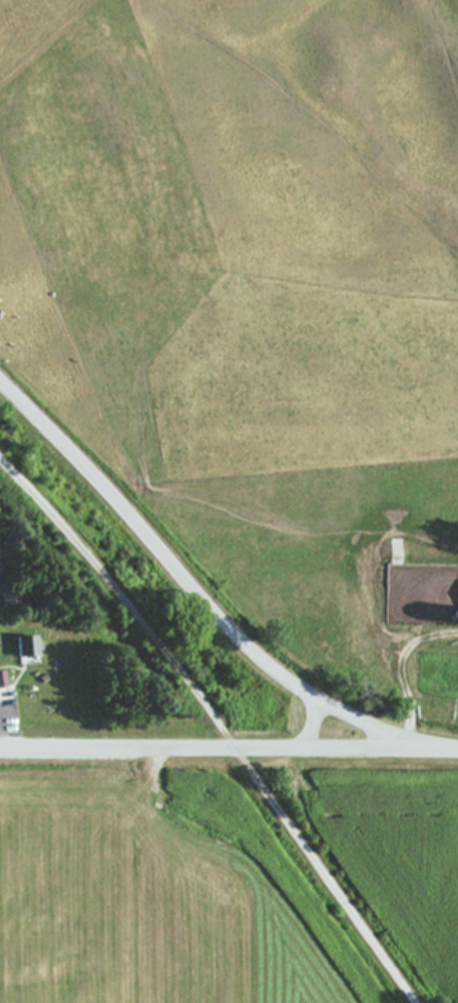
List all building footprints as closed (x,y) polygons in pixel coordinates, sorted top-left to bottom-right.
[(3,596),(3,605),(20,605),(20,595),(3,596)] [(36,659),(36,638),(15,639),(16,659),(36,659)]
